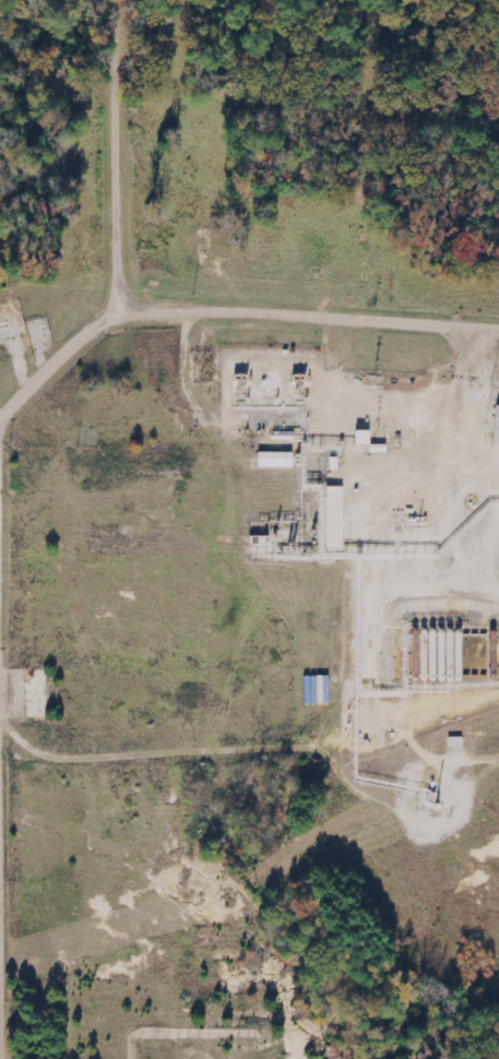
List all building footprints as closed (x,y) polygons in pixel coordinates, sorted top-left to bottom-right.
[(373,431),(358,431),(358,445),(373,445),(373,431)] [(296,467),(296,453),(260,453),(260,468),(296,467)] [(346,487),(326,487),(326,493),(329,493),(329,548),(346,549),(346,487)]
